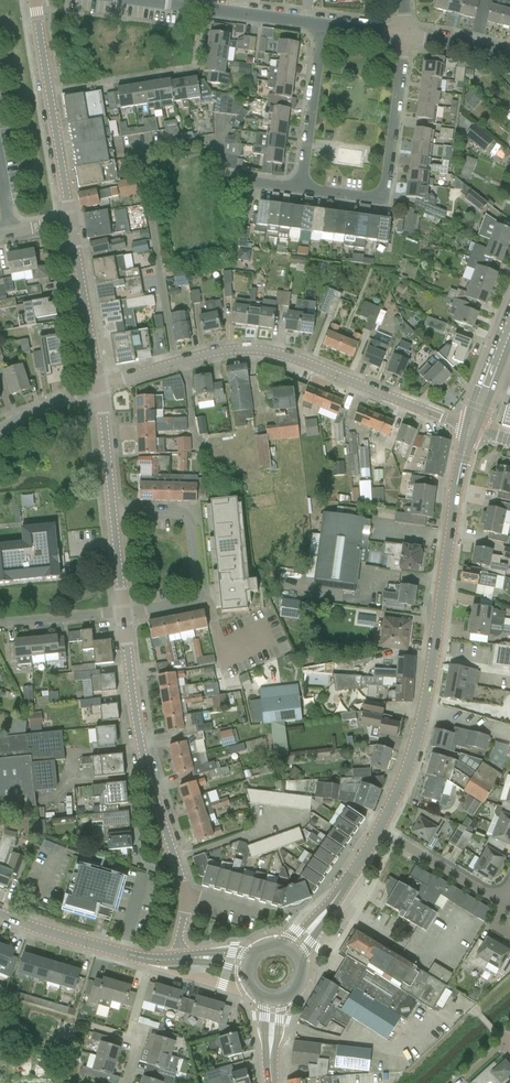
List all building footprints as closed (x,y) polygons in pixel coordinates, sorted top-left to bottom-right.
[(434,9),(448,12),(452,0),(437,0),(434,9)] [(462,16),(466,0),(452,0),(448,12),(462,16)] [(470,0),(466,0),(462,16),(475,19),(479,2),(470,0)] [(508,2),(506,9),(501,26),(509,28),(509,3),(508,2)] [(501,26),(506,9),(492,5),(487,22),(501,26)] [(230,42),(231,35),(223,34),(225,26),(214,24),(212,32),(210,32),(208,45),(229,48),(236,49),(242,50),(249,51),(251,38),(244,37),(243,42),(238,41),(237,43),(230,42)] [(265,53),(267,39),(260,38),(258,53),(264,53),(265,53)] [(298,44),(280,42),(278,55),(282,56),(297,58),(298,44)] [(229,48),(208,45),(207,59),(227,62),(229,48)] [(295,72),(297,58),(282,56),(281,61),(277,61),(276,69),(279,70),(280,70),(295,72)] [(442,73),(444,59),(432,57),(431,64),(425,63),(423,77),(438,79),(439,73),(442,73)] [(227,62),(207,59),(205,72),(211,73),(210,83),(228,86),(229,75),(226,75),(227,62)] [(251,65),(239,64),(238,75),(250,76),(251,65)] [(278,83),(293,85),(295,72),(280,70),(279,70),(276,69),(270,68),(268,82),(274,83),(278,83)] [(463,83),(464,80),(465,69),(457,68),(455,81),(458,82),(463,83)] [(465,69),(464,80),(473,81),(474,70),(465,69)] [(436,92),(437,87),(440,87),(441,79),(438,79),(423,77),(421,90),(436,92)] [(212,93),(211,93),(204,81),(203,80),(198,81),(197,78),(184,80),(188,100),(200,98),(201,104),(211,103),(212,93)] [(157,82),(161,108),(175,106),(174,102),(171,80),(157,82)] [(189,108),(188,100),(184,80),(171,82),(171,80),(174,102),(182,101),(184,109),(189,108)] [(161,111),(161,108),(157,82),(144,84),(147,105),(148,105),(148,110),(154,109),(155,112),(161,111)] [(291,99),(293,85),(278,83),(274,83),(268,82),(267,88),(273,89),(272,96),(268,95),(267,101),(286,104),(286,98),(291,99)] [(147,105),(144,84),(131,86),(134,107),(147,105)] [(118,92),(114,93),(117,109),(121,108),(121,109),(134,107),(131,86),(118,89),(118,92)] [(436,92),(421,90),(419,104),(434,106),(435,100),(439,101),(440,93),(436,92)] [(464,98),(467,103),(473,95),(469,92),(464,98)] [(117,109),(114,93),(107,94),(110,110),(113,109),(114,117),(119,117),(117,109)] [(68,123),(69,125),(88,121),(86,108),(84,94),(64,98),(65,98),(66,104),(65,104),(66,105),(67,111),(67,112),(68,118),(68,120),(69,123),(68,123)] [(213,113),(220,114),(221,100),(220,100),(220,94),(216,94),(213,113)] [(220,114),(226,115),(228,101),(229,101),(229,95),(220,94),(220,100),(221,100),(220,114)] [(492,106),(497,112),(504,118),(509,109),(497,100),(492,106)] [(286,104),(267,101),(267,107),(266,107),(265,114),(265,113),(264,120),(269,121),(272,122),(273,121),(288,123),(290,110),(285,109),(286,104)] [(243,105),(244,103),(234,102),(232,115),(239,116),(239,115),(243,109),(243,105)] [(435,125),(437,114),(438,106),(434,106),(419,104),(417,118),(428,120),(428,124),(435,125)] [(243,109),(239,115),(244,118),(248,112),(243,109)] [(241,124),(244,118),(239,115),(239,116),(236,121),(241,124)] [(152,132),(158,131),(156,117),(150,118),(152,132)] [(76,143),(73,147),(112,140),(112,138),(111,138),(107,118),(88,122),(88,121),(69,125),(69,126),(70,126),(73,128),(70,133),(75,136),(72,140),(76,143)] [(152,132),(150,118),(144,119),(145,127),(138,129),(139,135),(152,132)] [(286,137),(288,123),(273,121),(272,122),(269,121),(264,120),(263,120),(262,127),(268,128),(267,135),(271,135),(286,137)] [(122,137),(129,136),(126,123),(120,124),(122,137)] [(465,137),(484,152),(493,141),(474,125),(465,137)] [(165,130),(166,137),(179,135),(178,128),(171,129),(165,130)] [(453,140),(454,130),(441,128),(440,138),(453,140)] [(416,129),(414,143),(433,145),(434,139),(435,132),(416,129)] [(284,151),(286,137),(271,135),(267,135),(258,134),(256,147),(254,147),(265,148),(269,149),(284,151)] [(167,143),(180,141),(179,135),(166,137),(167,143)] [(232,137),(232,136),(228,136),(224,143),(237,144),(237,137),(232,137)] [(77,167),(77,168),(115,161),(111,142),(113,142),(112,140),(73,147),(77,150),(74,154),(78,157),(75,161),(80,164),(77,167)] [(237,144),(224,143),(225,155),(243,158),(243,145),(237,144)] [(432,153),(433,145),(414,143),(412,156),(427,158),(428,152),(432,153)] [(265,148),(254,147),(253,154),(264,156),(263,162),(282,165),(284,151),(269,149),(265,148)] [(412,156),(410,170),(425,172),(425,171),(429,172),(432,172),(448,174),(450,161),(442,160),(442,166),(432,165),(432,166),(430,166),(431,159),(427,158),(412,156)] [(459,177),(469,181),(477,160),(467,156),(459,177)] [(115,161),(77,168),(76,168),(76,169),(78,177),(77,177),(78,177),(79,188),(118,182),(115,161)] [(428,179),(429,173),(431,173),(432,172),(429,172),(425,171),(425,172),(410,170),(409,183),(424,185),(433,186),(434,180),(428,179)] [(454,190),(462,191),(463,191),(464,185),(465,184),(455,178),(454,190)] [(121,198),(139,195),(136,179),(118,182),(121,198)] [(446,212),(435,207),(436,200),(432,194),(429,195),(429,196),(426,193),(427,186),(433,187),(433,186),(424,185),(409,183),(407,197),(422,199),(422,198),(425,199),(424,203),(428,203),(425,210),(445,219),(446,212)] [(488,204),(464,185),(463,191),(462,191),(460,193),(466,197),(465,199),(481,212),(488,204)] [(81,208),(84,208),(90,206),(90,208),(100,205),(99,201),(119,196),(117,188),(97,192),(97,190),(78,194),(81,208)] [(267,234),(271,204),(260,203),(258,215),(254,214),(252,225),(255,226),(255,232),(267,234)] [(278,238),(282,206),(271,204),(267,234),(267,237),(278,238)] [(290,230),(293,207),(282,206),(278,238),(289,240),(289,236),(290,230)] [(293,207),(290,230),(301,232),(304,208),(293,207)] [(311,233),(312,233),(315,210),(304,208),(301,232),(300,239),(310,240),(311,233)] [(403,233),(408,233),(410,233),(410,234),(416,235),(418,215),(414,214),(414,209),(406,208),(403,233)] [(130,233),(129,230),(137,229),(135,217),(128,218),(126,209),(114,212),(116,223),(116,225),(110,226),(108,211),(85,215),(85,219),(88,219),(91,239),(89,239),(89,240),(99,238),(130,233)] [(312,233),(322,234),(321,243),(322,243),(326,211),(315,210),(312,233)] [(334,236),(337,213),(326,211),(322,243),(332,244),(332,241),(333,241),(334,236)] [(337,213),(334,236),(345,237),(348,214),(337,213)] [(359,216),(348,214),(345,237),(346,237),(344,246),(354,247),(355,247),(359,216)] [(491,241),(507,247),(509,240),(509,230),(506,228),(486,214),(481,228),(494,233),(491,241)] [(366,240),(367,240),(369,217),(359,216),(355,247),(365,249),(366,240)] [(367,240),(377,241),(380,219),(369,217),(367,240)] [(391,220),(380,219),(377,241),(388,243),(391,220)] [(246,248),(249,228),(241,227),(238,247),(246,248)] [(107,238),(90,243),(94,257),(126,249),(124,240),(109,244),(107,238)] [(146,241),(136,243),(131,244),(134,254),(148,251),(146,241)] [(469,258),(483,262),(483,263),(485,257),(493,260),(501,263),(507,247),(491,241),(487,249),(474,244),(472,243),(469,250),(472,251),(469,258)] [(309,249),(299,247),(298,255),(308,256),(309,249)] [(239,260),(250,262),(252,251),(241,249),(239,260)] [(34,250),(21,253),(24,272),(32,270),(33,280),(48,277),(46,267),(37,268),(34,250)] [(11,274),(24,272),(21,253),(8,255),(11,274)] [(363,264),(363,259),(364,256),(353,255),(352,263),(363,264)] [(92,261),(96,285),(140,277),(139,269),(133,270),(126,271),(123,256),(114,258),(92,261)] [(297,265),(298,257),(291,256),(290,264),(297,265)] [(472,282),(491,289),(497,274),(481,268),(483,262),(469,258),(463,256),(460,264),(466,266),(466,267),(476,271),(472,282)] [(325,273),(326,265),(318,263),(317,271),(325,273)] [(232,283),(231,271),(223,272),(226,298),(233,297),(231,284),(232,283)] [(188,274),(174,276),(175,288),(190,285),(188,274)] [(126,300),(144,297),(143,291),(140,277),(96,285),(100,306),(119,302),(119,301),(126,300)] [(14,292),(12,278),(3,279),(6,293),(14,292)] [(477,301),(486,305),(491,289),(472,282),(467,293),(458,289),(457,291),(450,289),(448,296),(475,307),(477,301)] [(28,296),(42,294),(40,285),(27,288),(28,296)] [(406,288),(400,285),(396,291),(402,295),(406,288)] [(327,314),(335,291),(328,288),(319,312),(327,314)] [(236,299),(235,306),(233,324),(247,326),(252,289),(251,289),(250,301),(236,299)] [(247,326),(260,328),(264,300),(263,300),(263,302),(255,301),(257,290),(252,289),(247,326)] [(201,303),(199,290),(191,291),(193,304),(201,303)] [(337,290),(337,291),(335,291),(327,314),(333,317),(342,294),(341,293),(342,291),(337,290)] [(260,328),(272,329),(273,329),(275,311),(276,305),(282,306),(284,292),(277,292),(276,301),(264,300),(260,328)] [(288,293),(284,292),(282,306),(289,307),(291,293),(288,293)] [(154,296),(144,297),(126,300),(127,310),(156,305),(154,296)] [(452,321),(462,325),(472,329),(478,313),(473,311),(475,307),(448,296),(448,297),(447,297),(444,304),(452,307),(450,314),(454,316),(452,321)] [(0,301),(0,309),(17,306),(15,298),(0,301)] [(36,320),(57,316),(56,311),(57,311),(57,308),(56,308),(55,303),(47,304),(46,300),(55,299),(55,298),(32,302),(32,303),(23,304),(25,315),(27,327),(36,325),(36,320)] [(221,309),(220,300),(213,302),(213,301),(205,303),(207,316),(200,318),(203,333),(220,330),(217,314),(216,314),(215,311),(221,309)] [(288,313),(286,331),(299,333),(303,301),(297,300),(296,314),(288,313)] [(303,301),(299,333),(313,335),(315,316),(316,308),(309,307),(309,302),(303,301)] [(120,302),(119,302),(100,306),(105,337),(114,335),(125,334),(120,302)] [(372,333),(373,330),(381,311),(381,309),(365,302),(359,316),(369,320),(365,330),(372,333)] [(176,342),(191,340),(187,312),(172,314),(176,342)] [(154,315),(157,328),(164,326),(162,314),(154,315)] [(393,321),(396,325),(396,326),(399,326),(401,325),(402,322),(400,318),(397,317),(394,318),(393,321)] [(427,327),(444,333),(447,325),(430,318),(427,327)] [(414,332),(404,322),(400,330),(409,338),(414,332)] [(338,352),(343,339),(336,336),(339,328),(332,325),(329,334),(328,333),(323,346),(338,352)] [(118,363),(152,357),(149,343),(147,330),(125,334),(114,335),(117,349),(119,362),(118,362),(118,363)] [(338,352),(353,358),(359,345),(358,345),(361,337),(354,334),(351,342),(343,339),(338,352)] [(455,335),(450,348),(445,361),(452,368),(453,368),(458,363),(463,365),(472,341),(455,335)] [(41,341),(43,352),(65,348),(63,337),(41,341)] [(30,351),(28,339),(20,341),(22,353),(30,351)] [(379,369),(380,369),(385,356),(385,355),(388,347),(380,343),(380,344),(374,341),(371,349),(370,349),(364,363),(365,363),(379,369)] [(66,381),(63,365),(68,364),(65,348),(43,352),(34,353),(36,369),(45,368),(48,384),(66,381)] [(410,353),(399,348),(398,348),(395,356),(394,356),(388,372),(400,377),(403,372),(404,373),(409,362),(407,361),(410,353)] [(448,372),(452,368),(445,361),(440,356),(435,351),(434,352),(433,351),(428,356),(432,359),(418,373),(424,379),(423,379),(436,391),(452,376),(448,372)] [(249,380),(246,363),(239,364),(235,364),(235,365),(226,366),(228,383),(229,383),(235,422),(245,420),(255,419),(252,401),(246,402),(243,381),(249,380)] [(13,369),(21,393),(24,392),(26,397),(32,395),(22,366),(13,369)] [(283,373),(283,369),(258,367),(257,374),(258,381),(271,382),(276,427),(266,428),(267,435),(256,437),(260,471),(272,469),(270,454),(276,453),(274,440),(300,437),(294,391),(293,381),(282,377),(283,373)] [(5,371),(13,395),(21,393),(13,369),(5,371)] [(210,376),(195,378),(199,404),(214,401),(214,400),(223,398),(221,384),(212,385),(210,376)] [(162,389),(170,388),(170,379),(162,382),(162,389)] [(306,386),(293,381),(294,391),(303,395),(306,386)] [(321,408),(326,394),(309,388),(304,401),(305,401),(302,407),(310,411),(313,405),(321,408)] [(338,415),(343,401),(326,394),(321,408),(338,415)] [(137,412),(155,411),(163,411),(163,396),(137,397),(137,412)] [(377,415),(360,408),(354,421),(372,428),(377,415)] [(155,411),(137,412),(138,426),(155,426),(155,425),(163,425),(187,424),(187,418),(155,419),(155,411)] [(389,435),(394,422),(377,415),(372,428),(389,435)] [(205,417),(197,418),(200,436),(208,435),(205,417)] [(318,435),(317,419),(305,421),(307,437),(318,435)] [(188,431),(187,424),(163,425),(164,431),(173,431),(173,432),(188,431)] [(344,442),(342,424),(334,425),(335,442),(344,442)] [(410,447),(417,431),(402,425),(396,442),(402,444),(398,454),(406,457),(410,447)] [(155,426),(138,426),(138,441),(156,440),(156,439),(155,426)] [(359,477),(356,434),(348,434),(350,456),(347,456),(349,477),(359,477)] [(443,478),(450,441),(432,438),(431,438),(424,437),(421,449),(429,450),(425,471),(424,475),(443,478)] [(177,438),(178,452),(192,452),(191,438),(177,438)] [(156,440),(138,441),(139,455),(165,454),(165,448),(164,439),(156,439),(156,440)] [(371,476),(368,448),(360,449),(362,477),(371,476)] [(507,452),(506,457),(504,457),(502,467),(497,466),(496,472),(492,471),(491,477),(509,482),(509,452),(507,452)] [(152,466),(153,459),(153,457),(138,458),(138,465),(152,466)] [(345,476),(344,462),(332,462),(333,476),(345,476)] [(152,477),(155,478),(155,501),(169,502),(170,484),(170,476),(162,475),(161,478),(158,477),(159,469),(152,469),(152,477)] [(384,482),(383,474),(374,474),(374,482),(384,482)] [(413,500),(433,503),(433,502),(435,500),(436,497),(434,495),(435,489),(427,488),(428,479),(432,479),(411,475),(410,486),(415,486),(413,500)] [(169,502),(183,502),(184,476),(170,476),(170,484),(169,502)] [(197,479),(197,476),(184,476),(183,502),(197,502),(197,497),(206,497),(204,479),(197,479)] [(140,501),(155,501),(155,478),(152,477),(141,477),(140,501)] [(491,477),(490,484),(493,484),(492,490),(499,492),(497,499),(509,501),(509,482),(491,477)] [(359,501),(358,486),(350,487),(350,491),(353,491),(354,501),(359,501)] [(384,488),(372,489),(373,507),(385,507),(384,488)] [(350,497),(337,495),(338,501),(351,503),(350,497)] [(237,499),(211,502),(211,503),(211,506),(214,528),(214,532),(215,539),(216,555),(217,565),(218,572),(219,582),(219,584),(221,601),(222,613),(227,612),(231,612),(248,610),(247,594),(258,593),(257,581),(249,581),(246,582),(237,499)] [(394,522),(425,527),(425,526),(422,526),(423,517),(431,518),(432,511),(434,510),(434,507),(433,505),(433,503),(413,500),(412,508),(406,507),(405,514),(396,513),(394,522)] [(496,502),(495,509),(488,507),(487,513),(483,512),(482,518),(503,524),(504,523),(506,511),(509,512),(509,505),(496,502)] [(323,513),(320,535),(314,587),(355,592),(356,585),(358,585),(362,551),(360,551),(361,549),(367,550),(371,520),(365,520),(365,519),(355,517),(356,509),(344,508),(343,516),(323,513)] [(506,536),(501,535),(503,524),(482,518),(481,525),(484,525),(483,531),(490,533),(488,540),(504,543),(506,536)] [(58,558),(59,558),(58,546),(57,546),(54,519),(21,522),(23,537),(0,539),(0,578),(12,577),(12,575),(42,572),(42,574),(60,572),(58,558)] [(419,548),(397,545),(384,544),(383,556),(388,557),(386,568),(390,569),(390,570),(401,571),(401,569),(418,571),(420,561),(421,561),(422,560),(422,553),(422,552),(419,552),(419,548)] [(500,556),(491,555),(492,550),(476,547),(473,564),(481,566),(481,568),(505,577),(507,566),(499,564),(500,556)] [(488,571),(463,567),(461,582),(503,589),(504,578),(497,576),(487,574),(488,571)] [(383,605),(404,608),(405,605),(413,606),(416,588),(397,585),(396,595),(384,593),(383,605)] [(280,617),(300,620),(302,602),(283,599),(280,617)] [(473,606),(471,620),(504,625),(505,619),(504,619),(505,612),(498,611),(498,610),(473,606)] [(205,611),(190,614),(194,631),(208,628),(205,611)] [(195,637),(194,631),(190,614),(177,617),(181,639),(195,637)] [(374,626),(375,617),(358,615),(357,624),(374,626)] [(171,642),(181,639),(177,617),(163,619),(166,636),(168,646),(165,646),(167,654),(173,653),(171,645),(171,642)] [(148,622),(152,639),(159,638),(161,647),(165,646),(168,646),(166,636),(163,619),(148,622)] [(390,649),(397,650),(397,648),(406,649),(407,637),(409,637),(410,631),(408,631),(409,623),(401,622),(401,620),(394,619),(394,621),(384,620),(383,628),(385,629),(384,638),(382,638),(381,646),(391,647),(390,649)] [(503,631),(504,626),(504,625),(471,620),(469,634),(488,637),(488,635),(494,636),(494,638),(497,638),(499,637),(500,636),(502,634),(503,631)] [(82,665),(82,672),(96,670),(96,665),(114,663),(113,654),(111,641),(112,641),(112,640),(94,642),(92,631),(93,631),(93,630),(81,631),(68,633),(69,643),(82,642),(83,651),(94,650),(96,664),(82,665)] [(60,661),(67,660),(64,638),(58,638),(57,636),(43,638),(45,655),(46,662),(59,660),(60,661)] [(29,639),(32,664),(45,663),(45,655),(43,638),(29,639)] [(11,662),(17,662),(17,666),(32,664),(29,639),(15,640),(16,643),(9,644),(11,662)] [(496,645),(493,666),(509,669),(509,647),(496,645)] [(214,655),(203,656),(201,648),(195,649),(198,666),(215,664),(214,655)] [(175,662),(175,661),(173,653),(167,654),(168,662),(156,664),(158,673),(173,670),(172,663),(175,662)] [(292,654),(283,658),(287,665),(295,661),(292,654)] [(352,660),(354,666),(373,662),(372,655),(352,660)] [(366,671),(366,677),(414,679),(415,657),(404,656),(398,656),(398,668),(383,667),(383,668),(377,668),(376,672),(366,671)] [(185,659),(175,661),(175,662),(172,663),(173,670),(186,668),(185,659)] [(474,686),(477,671),(450,666),(444,698),(463,702),(466,684),(474,686)] [(215,677),(214,669),(205,670),(206,678),(209,678),(210,681),(214,680),(214,677),(215,677)] [(75,681),(83,681),(91,680),(92,693),(102,692),(102,693),(117,691),(115,674),(101,676),(100,670),(96,670),(82,672),(74,673),(75,681)] [(184,672),(158,676),(161,690),(178,687),(177,679),(185,678),(184,672)] [(392,703),(412,703),(414,679),(366,677),(361,676),(344,676),(343,691),(361,688),(361,685),(393,687),(394,684),(397,684),(396,691),(392,691),(389,692),(388,697),(392,699),(392,703)] [(219,695),(217,683),(204,686),(206,697),(219,695)] [(264,724),(272,723),(285,723),(302,720),(298,685),(260,689),(261,700),(250,701),(252,724),(264,723),(264,724)] [(32,686),(23,687),(25,702),(34,701),(32,686)] [(178,687),(161,690),(163,704),(185,701),(185,698),(189,697),(189,693),(188,693),(187,686),(178,687)] [(58,690),(50,692),(52,702),(60,700),(58,690)] [(211,697),(214,711),(228,709),(225,695),(211,697)] [(49,697),(36,698),(37,705),(49,704),(49,697)] [(185,701),(163,704),(165,718),(187,715),(186,704),(194,703),(193,697),(189,697),(185,698),(185,701)] [(102,722),(120,720),(118,704),(101,706),(101,698),(80,701),(81,709),(91,708),(92,716),(102,715),(102,722)] [(383,714),(385,705),(365,701),(363,710),(383,714)] [(357,720),(356,712),(341,714),(342,722),(357,720)] [(42,713),(28,714),(30,727),(31,733),(42,731),(41,725),(43,725),(42,713)] [(391,721),(391,718),(382,715),(381,716),(363,713),(361,724),(380,728),(379,733),(397,737),(400,723),(391,721)] [(167,733),(182,730),(183,736),(198,733),(197,724),(193,725),(191,714),(187,715),(165,718),(167,733)] [(17,720),(15,733),(25,734),(26,721),(17,720)] [(288,756),(285,723),(272,723),(276,757),(288,756)] [(97,743),(92,744),(93,750),(116,747),(116,746),(115,746),(115,740),(117,740),(116,726),(96,728),(97,743)] [(431,747),(434,748),(454,753),(456,747),(469,750),(470,747),(485,751),(489,737),(454,728),(458,729),(456,736),(453,735),(435,730),(435,731),(432,746),(431,746),(431,747)] [(220,733),(223,747),(236,744),(233,730),(220,733)] [(31,756),(32,763),(54,761),(66,760),(63,731),(3,737),(0,738),(0,759),(31,756)] [(170,746),(173,760),(190,756),(198,754),(196,746),(197,745),(196,742),(205,740),(203,732),(198,733),(183,736),(185,742),(170,746)] [(505,764),(507,744),(495,742),(492,763),(505,764)] [(244,744),(237,746),(239,753),(246,751),(244,744)] [(393,750),(387,749),(376,745),(370,746),(367,756),(373,758),(371,765),(375,767),(387,770),(393,750)] [(195,776),(206,772),(221,769),(219,762),(215,763),(214,762),(208,764),(206,752),(198,754),(190,756),(173,760),(176,774),(193,770),(195,776)] [(125,776),(123,754),(81,758),(82,765),(93,764),(94,778),(125,776)] [(458,762),(433,754),(426,775),(446,781),(449,782),(464,792),(483,804),(501,776),(482,763),(476,773),(458,762)] [(36,807),(35,791),(57,789),(54,761),(32,763),(31,756),(0,759),(0,810),(36,807)] [(288,775),(296,781),(302,773),(295,767),(288,775)] [(353,770),(354,778),(371,777),(371,769),(353,770)] [(446,781),(426,775),(428,776),(428,777),(425,778),(425,781),(425,783),(422,797),(439,802),(438,805),(446,807),(449,797),(442,795),(446,781)] [(379,790),(384,777),(371,777),(354,778),(341,778),(340,785),(326,783),(326,784),(317,782),(316,797),(324,798),(324,799),(353,803),(373,810),(380,791),(379,790)] [(205,779),(180,787),(184,801),(200,795),(198,787),(207,784),(205,779)] [(93,798),(100,797),(101,814),(119,812),(118,805),(128,804),(127,795),(125,795),(124,791),(125,791),(124,784),(126,784),(126,783),(115,784),(92,786),(93,798)] [(258,791),(251,790),(247,789),(250,803),(257,804),(258,791)] [(507,802),(503,801),(501,807),(509,810),(509,790),(507,802)] [(257,804),(263,805),(265,791),(258,791),(257,804)] [(270,805),(272,792),(265,791),(263,805),(270,805)] [(270,805),(277,806),(279,793),(275,793),(272,792),(270,805)] [(208,793),(200,795),(184,801),(188,814),(212,807),(211,804),(208,793)] [(284,807),(285,794),(283,794),(279,793),(277,806),(284,807)] [(284,807),(291,808),(292,795),(285,794),(284,807)] [(297,809),(299,796),(292,795),(291,808),(297,809)] [(297,809),(304,809),(306,796),(299,796),(297,809)] [(304,809),(311,810),(311,807),(312,799),(312,797),(306,796),(304,809)] [(473,816),(481,804),(469,796),(461,808),(473,816)] [(228,798),(219,801),(221,806),(230,804),(228,798)] [(316,809),(320,804),(315,801),(312,799),(311,806),(316,809)] [(219,801),(211,804),(212,807),(188,814),(193,828),(209,823),(207,816),(215,814),(213,809),(221,806),(219,801)] [(501,807),(497,805),(494,813),(496,817),(500,819),(497,826),(509,831),(509,810),(501,807)] [(348,807),(341,818),(358,830),(359,828),(357,827),(359,824),(361,825),(365,819),(348,807)] [(412,833),(429,843),(434,835),(437,838),(447,821),(449,822),(449,821),(417,808),(417,809),(419,810),(414,822),(417,824),(412,833)] [(119,812),(101,814),(91,815),(92,823),(103,822),(105,842),(108,842),(109,851),(133,849),(131,832),(121,833),(120,828),(128,827),(128,824),(130,824),(129,811),(119,812)] [(341,818),(334,827),(351,839),(352,838),(350,837),(353,834),(354,835),(358,830),(341,818)] [(314,819),(311,824),(315,827),(319,821),(314,819)] [(38,821),(40,836),(47,836),(45,820),(38,821)] [(212,831),(209,823),(193,828),(197,842),(222,834),(220,828),(212,831)] [(456,847),(466,831),(468,828),(460,825),(449,843),(456,847)] [(497,826),(493,838),(489,836),(487,842),(501,849),(501,848),(503,843),(509,845),(509,831),(497,826)] [(293,829),(298,841),(303,839),(299,827),(293,829)] [(334,827),(327,837),(345,849),(345,848),(344,847),(346,844),(348,845),(351,839),(334,827)] [(291,844),(294,843),(298,841),(293,829),(287,832),(291,844)] [(17,833),(5,830),(0,850),(0,860),(1,860),(0,863),(0,885),(5,887),(8,888),(13,873),(19,876),(26,857),(12,852),(17,833)] [(473,835),(466,831),(456,847),(463,852),(473,835)] [(287,832),(280,834),(285,846),(291,844),(287,832)] [(321,847),(338,859),(339,858),(337,857),(339,853),(341,855),(345,849),(327,837),(325,842),(312,833),(308,839),(318,845),(321,847)] [(278,848),(285,846),(280,834),(274,836),(278,848)] [(272,837),(266,839),(270,851),(276,849),(272,837)] [(266,839),(259,841),(264,853),(270,851),(266,839)] [(231,848),(237,850),(240,841),(232,844),(231,848)] [(259,841),(253,844),(257,856),(264,853),(259,841)] [(498,854),(501,849),(487,842),(484,847),(487,849),(481,860),(502,872),(504,869),(504,867),(504,865),(504,863),(504,862),(503,862),(505,859),(498,854)] [(251,858),(257,856),(253,844),(247,846),(251,858)] [(334,864),(338,859),(321,847),(314,857),(332,868),(330,867),(333,863),(334,864)] [(288,854),(282,850),(280,851),(283,860),(288,854)] [(210,886),(214,887),(218,869),(207,866),(208,864),(207,860),(205,853),(193,858),(199,877),(204,878),(202,886),(209,888),(210,886)] [(303,863),(302,863),(325,878),(324,877),(326,873),(328,874),(332,868),(314,857),(314,858),(308,853),(302,862),(303,863)] [(126,873),(125,873),(125,874),(103,867),(104,864),(81,857),(79,863),(73,886),(70,885),(67,896),(66,895),(62,908),(97,918),(99,912),(107,914),(108,909),(115,911),(125,876),(126,873)] [(233,864),(232,864),(231,868),(225,890),(225,893),(232,895),(232,893),(237,894),(242,876),(238,875),(242,862),(234,860),(233,864)] [(500,875),(502,872),(481,860),(474,871),(483,877),(483,878),(484,878),(484,877),(492,881),(493,878),(494,879),(495,879),(497,878),(499,877),(500,875)] [(221,889),(225,890),(231,868),(232,864),(227,862),(227,863),(221,862),(219,869),(218,869),(214,887),(213,889),(220,891),(221,889)] [(325,878),(302,863),(296,873),(301,877),(318,888),(319,888),(317,887),(319,883),(321,884),(325,878)] [(440,895),(448,900),(455,888),(434,875),(433,876),(416,866),(404,886),(389,877),(385,884),(388,886),(387,888),(389,895),(391,896),(386,905),(400,913),(398,916),(403,919),(404,919),(426,932),(441,909),(434,905),(440,895)] [(281,867),(279,877),(288,880),(284,868),(281,867)] [(253,879),(248,897),(248,899),(255,901),(255,899),(260,900),(267,874),(255,871),(254,874),(253,879)] [(267,874),(260,900),(259,902),(266,904),(267,902),(271,903),(277,885),(278,877),(267,874)] [(248,897),(253,879),(243,876),(242,876),(237,894),(236,896),(243,898),(244,896),(248,897)] [(294,887),(310,897),(311,899),(312,898),(310,896),(313,893),(314,894),(318,888),(301,877),(294,887)] [(277,885),(271,903),(270,905),(278,907),(278,905),(283,906),(288,889),(277,885)] [(303,902),(308,900),(310,897),(294,887),(292,885),(289,886),(288,889),(283,906),(282,909),(283,909),(284,907),(287,908),(291,906),(294,906),(296,906),(299,905),(303,902)] [(478,918),(485,923),(486,921),(488,918),(493,910),(490,909),(485,906),(478,918)] [(344,954),(351,958),(368,969),(367,971),(374,976),(375,974),(419,1002),(419,1001),(433,1010),(447,986),(399,957),(357,931),(347,948),(344,954)] [(466,961),(483,971),(488,963),(501,942),(498,940),(496,939),(494,939),(492,940),(491,939),(490,940),(487,939),(483,946),(477,942),(466,961)] [(488,963),(483,971),(484,971),(495,977),(497,972),(504,976),(509,967),(509,962),(506,959),(509,952),(507,950),(508,949),(507,949),(507,947),(506,945),(504,943),(501,942),(488,963)] [(11,978),(17,960),(12,958),(15,951),(2,945),(0,949),(0,974),(11,978)] [(33,977),(39,959),(25,954),(19,973),(33,977)] [(338,970),(343,958),(338,955),(332,967),(338,970)] [(351,958),(346,967),(334,985),(333,986),(350,996),(354,989),(387,1009),(386,1009),(401,1018),(406,1022),(419,1002),(375,974),(374,976),(367,971),(368,969),(351,958)] [(53,963),(39,959),(33,977),(47,981),(53,963)] [(61,985),(66,967),(53,963),(47,981),(61,985)] [(453,974),(434,963),(428,973),(447,984),(453,974)] [(75,990),(80,971),(66,967),(61,985),(75,990)] [(97,977),(91,995),(89,1003),(96,1005),(97,1005),(110,1009),(112,1002),(118,983),(104,978),(102,983),(96,982),(97,977)] [(323,980),(312,999),(350,1021),(352,1017),(342,1010),(350,996),(333,986),(334,985),(323,978),(322,980),(323,980)] [(88,982),(85,995),(89,996),(93,983),(88,982)] [(112,1002),(121,1004),(133,1008),(137,994),(130,992),(132,987),(118,983),(112,1002)] [(165,1008),(171,989),(156,984),(155,990),(149,988),(150,983),(149,983),(144,1002),(156,1005),(154,1011),(156,1013),(163,1015),(165,1008)] [(6,995),(8,989),(0,986),(0,993),(6,995)] [(185,1014),(189,1000),(183,998),(184,993),(171,989),(165,1008),(185,1014)] [(342,1010),(352,1017),(387,1041),(401,1018),(386,1009),(387,1009),(354,989),(350,996),(342,1010)] [(470,997),(475,1001),(480,992),(475,989),(470,997)] [(13,998),(26,1002),(28,995),(15,992),(13,998)] [(42,999),(28,995),(26,1002),(40,1006),(42,999)] [(196,1002),(189,1000),(185,1014),(205,1020),(211,1001),(197,997),(196,1002)] [(56,1003),(42,999),(40,1006),(54,1010),(56,1003)] [(312,999),(308,1005),(332,1019),(346,1027),(350,1021),(312,999)] [(230,1012),(223,1010),(225,1005),(211,1001),(205,1020),(226,1026),(230,1012)] [(76,1010),(56,1003),(54,1010),(74,1016),(76,1010)] [(301,1017),(300,1018),(316,1028),(318,1024),(326,1028),(332,1019),(308,1005),(301,1017)] [(150,1025),(151,1019),(140,1016),(138,1022),(150,1025)] [(34,1037),(50,1041),(53,1031),(37,1026),(34,1037)] [(177,1035),(159,1030),(163,1032),(161,1038),(156,1036),(152,1050),(179,1058),(180,1058),(171,1056),(177,1035)] [(201,1039),(208,1037),(209,1032),(204,1030),(202,1035),(201,1039)] [(97,1056),(116,1062),(120,1048),(115,1047),(117,1040),(93,1033),(91,1040),(101,1042),(97,1056)] [(236,1034),(226,1037),(220,1038),(222,1045),(215,1048),(219,1060),(242,1054),(242,1053),(236,1034),(237,1034),(236,1034)] [(308,1067),(310,1078),(327,1076),(327,1070),(343,1072),(343,1068),(369,1072),(372,1050),(294,1042),(294,1043),(293,1055),(292,1055),(291,1064),(308,1067)] [(179,1058),(152,1050),(148,1064),(153,1066),(151,1072),(147,1071),(146,1071),(175,1079),(177,1072),(176,1071),(179,1058)] [(105,1081),(110,1082),(105,1081),(107,1074),(112,1076),(116,1062),(97,1056),(93,1069),(83,1066),(81,1074),(98,1079),(97,1082),(104,1082),(105,1081)] [(491,1082),(502,1082),(506,1079),(509,1075),(509,1067),(505,1062),(497,1069),(492,1064),(471,1082),(488,1082),(490,1082),(491,1082)] [(247,1070),(232,1074),(232,1075),(234,1082),(230,1082),(228,1075),(214,1080),(215,1082),(251,1082),(247,1070)] [(146,1071),(151,1073),(149,1079),(144,1077),(142,1082),(163,1082),(173,1082),(175,1079),(146,1071)]
